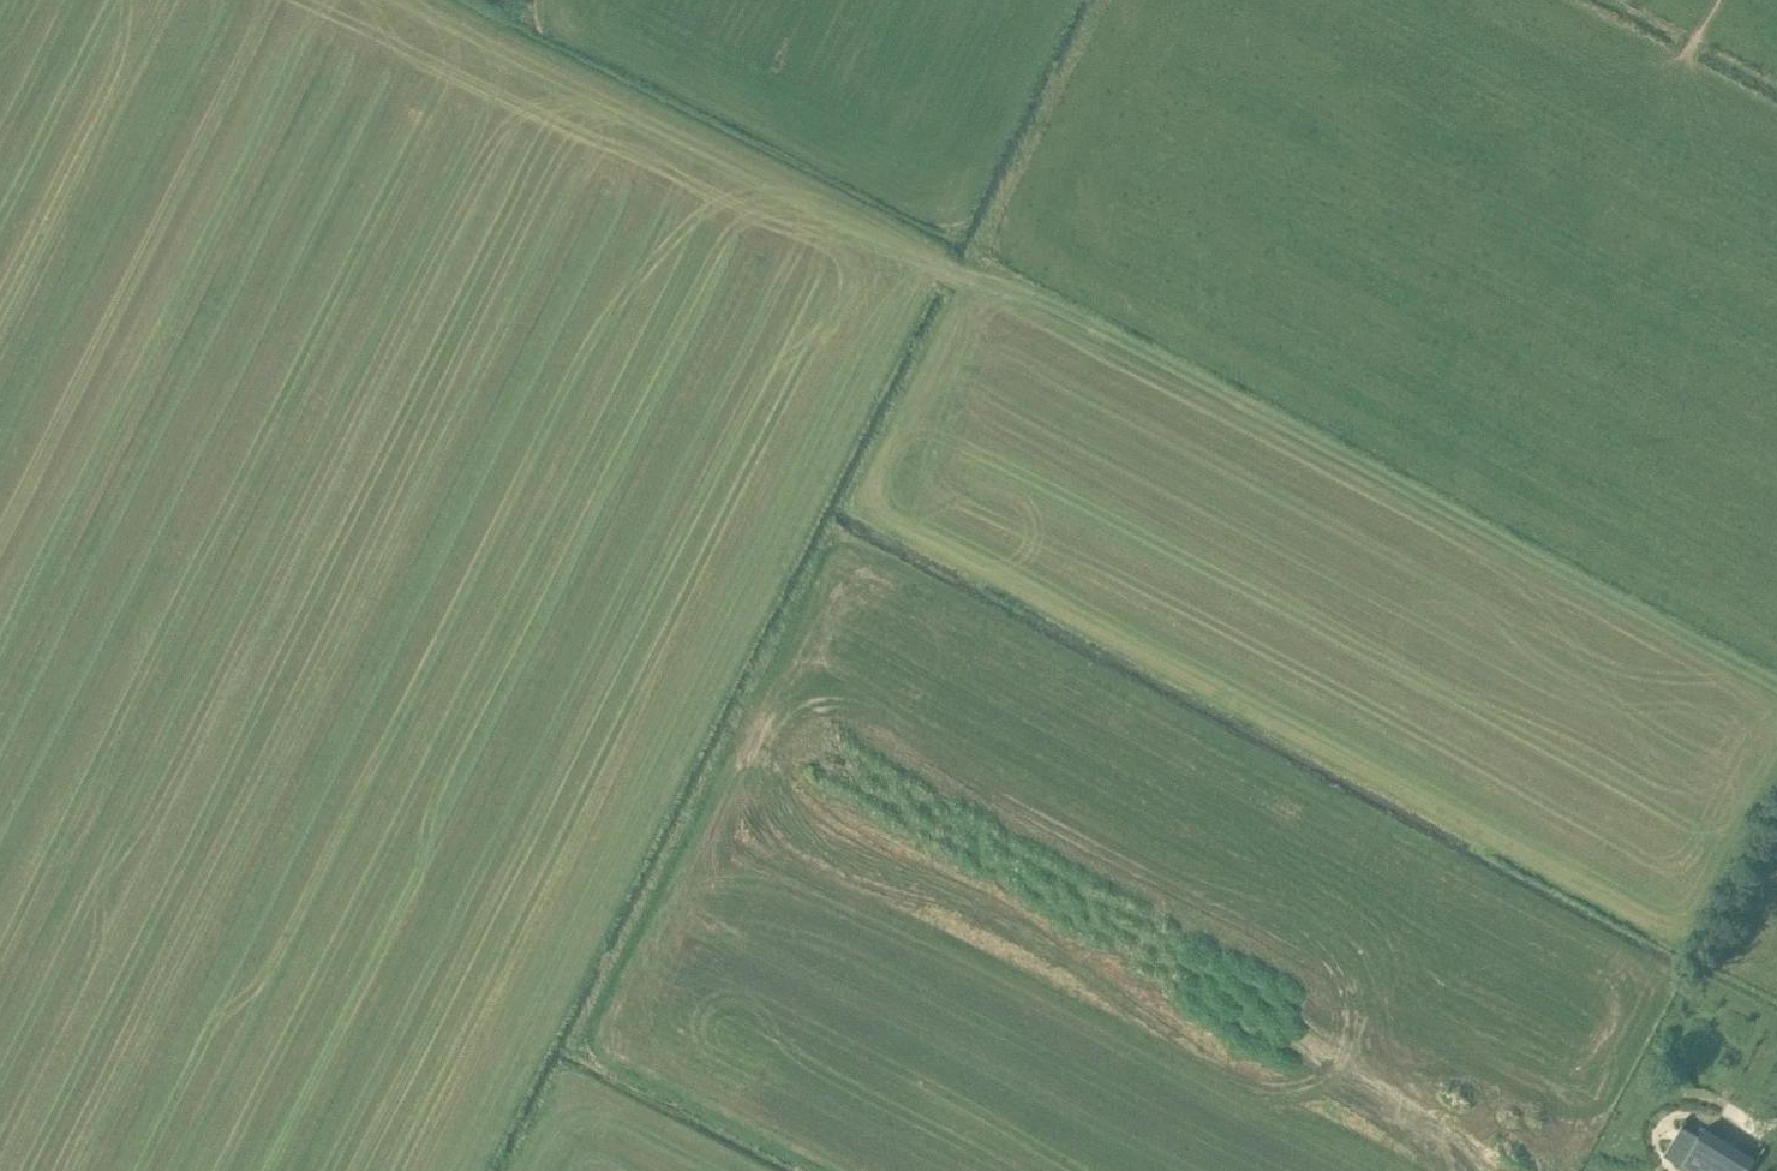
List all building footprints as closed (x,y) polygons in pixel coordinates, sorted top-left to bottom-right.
[(1682,1124),(1665,1153),(1682,1164),(1699,1135),(1683,1125),(1682,1124)] [(1682,1164),(1694,1170),(1745,1170),(1754,1156),(1753,1156),(1744,1170),(1713,1152),(1722,1138),(1705,1127),(1706,1127),(1704,1127),(1699,1135),(1682,1164)]
